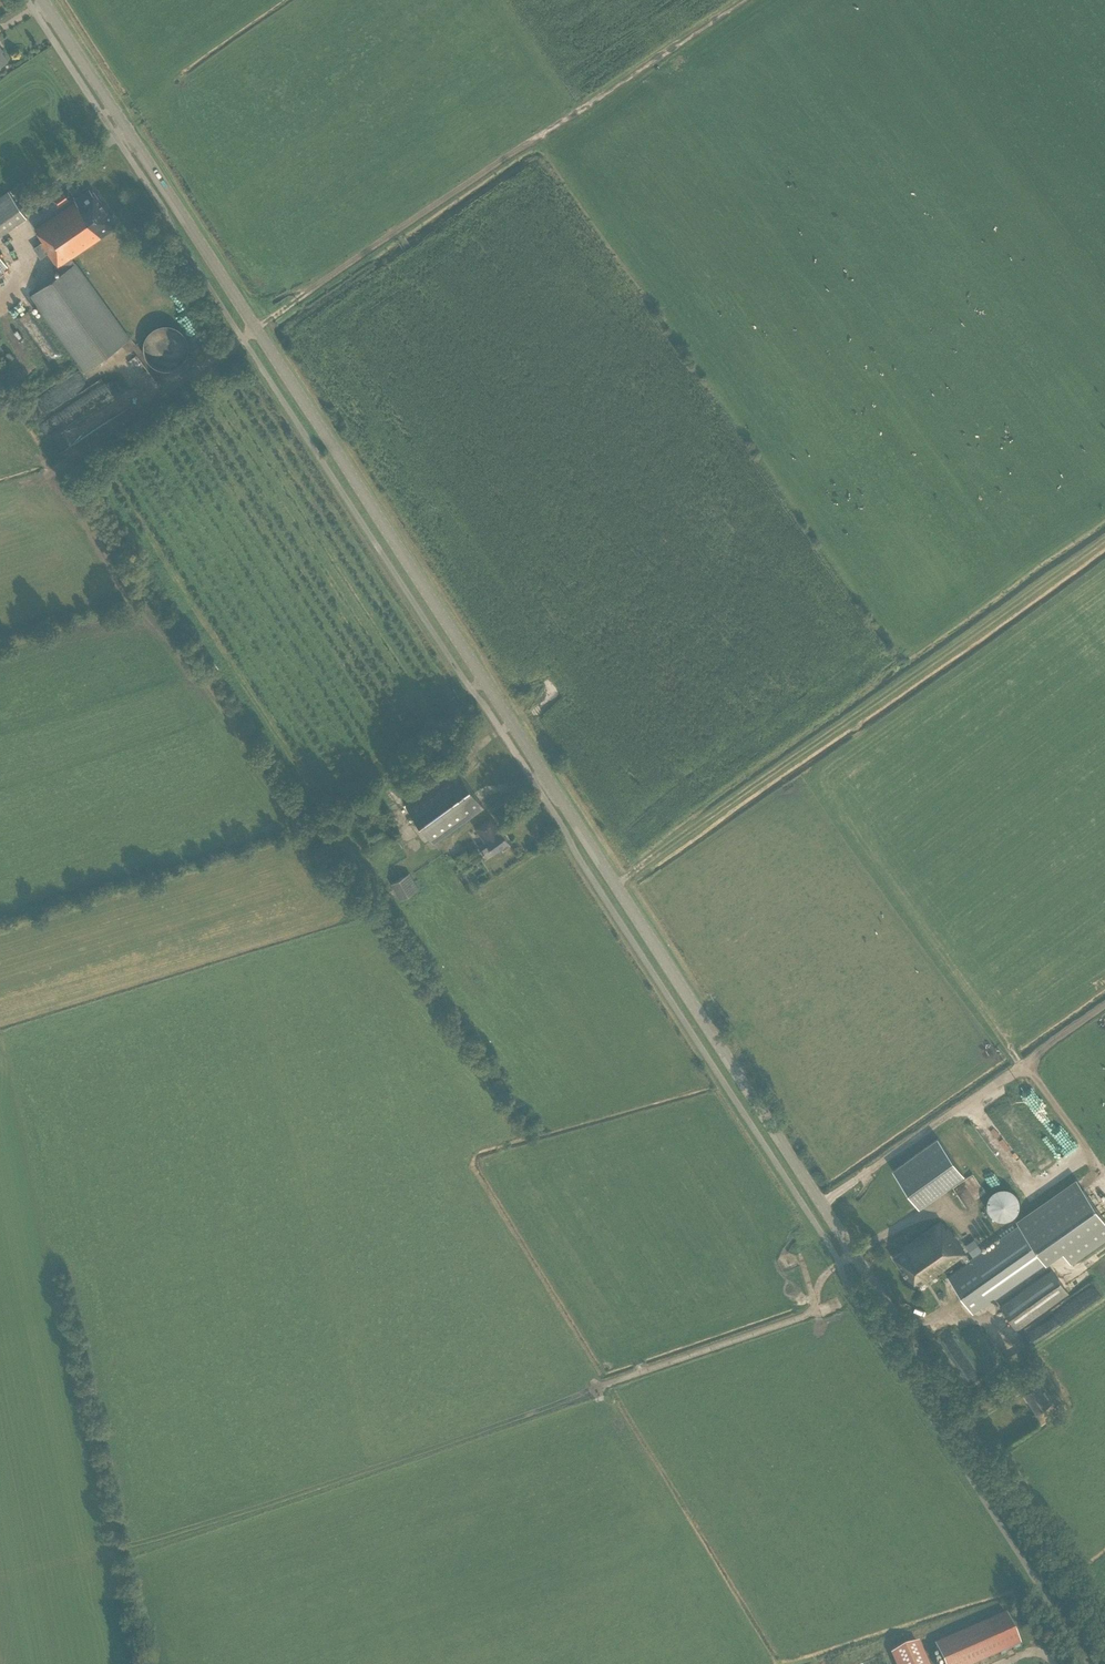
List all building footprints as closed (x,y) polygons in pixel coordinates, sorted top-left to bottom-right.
[(59,208),(75,197),(69,188),(53,199),(59,208)] [(76,201),(36,229),(44,240),(42,242),(42,243),(35,248),(42,258),(49,253),(63,273),(31,297),(85,372),(130,339),(72,258),(118,226),(93,190),(92,191),(90,189),(75,199),(76,201)] [(9,192),(0,198),(0,236),(27,217),(9,192)] [(7,272),(11,270),(0,254),(0,277),(7,272)] [(163,325),(161,325),(159,326),(156,327),(154,329),(152,330),(150,332),(149,333),(148,334),(147,336),(147,337),(146,339),(145,340),(145,341),(145,342),(145,343),(144,345),(144,346),(144,348),(144,349),(144,351),(145,353),(145,355),(146,356),(147,358),(148,359),(148,360),(149,362),(150,363),(152,364),(153,365),(154,366),(155,367),(157,367),(159,368),(160,369),(162,369),(164,370),(166,370),(167,370),(169,370),(171,369),(172,369),(174,369),(176,368),(178,367),(179,366),(181,365),(182,364),(183,363),(184,361),(186,359),(187,357),(188,356),(188,354),(189,353),(189,351),(189,350),(189,348),(189,347),(189,346),(189,344),(189,343),(189,341),(188,340),(187,338),(187,337),(186,335),(185,334),(184,333),(183,332),(182,330),(181,329),(180,328),(178,328),(177,327),(175,326),(173,325),(172,325),(169,325),(168,325),(165,325),(163,325)] [(117,371),(130,367),(125,352),(112,357),(117,371)] [(108,383),(35,422),(45,441),(49,439),(56,452),(68,446),(61,432),(129,396),(125,388),(114,394),(108,383)] [(456,770),(406,807),(434,845),(485,808),(456,770)] [(400,816),(395,819),(400,838),(407,851),(407,849),(415,861),(420,858),(425,857),(423,847),(429,843),(424,835),(418,836),(415,832),(413,819),(404,805),(397,810),(400,816)] [(500,832),(498,829),(490,819),(477,829),(487,843),(479,848),(484,855),(492,849),(495,854),(503,848),(504,850),(511,845),(501,831),(500,832)] [(401,899),(419,889),(410,873),(392,883),(401,899)] [(964,1175),(938,1139),(893,1171),(919,1207),(964,1175)] [(969,1181),(983,1194),(993,1182),(979,1170),(969,1181)] [(893,1258),(916,1290),(962,1256),(966,1263),(947,1276),(973,1313),(1063,1250),(1071,1262),(1104,1238),(1104,1219),(1076,1178),(1016,1220),(1020,1225),(970,1260),(964,1252),(965,1251),(964,1248),(962,1249),(947,1228),(946,1229),(940,1221),(903,1248),(904,1250),(893,1258)] [(1019,1206),(1019,1203),(1018,1199),(1017,1197),(1015,1194),(1013,1192),(1010,1190),(1007,1189),(1004,1189),(1000,1189),(997,1190),(995,1191),(992,1193),(990,1195),(988,1198),(987,1201),(987,1204),(987,1207),(988,1211),(989,1213),(991,1216),(993,1218),(996,1220),(999,1221),(1002,1221),(1005,1221),(1009,1220),(1011,1219),(1014,1217),(1016,1215),(1018,1212),(1019,1209),(1019,1206)] [(1017,1329),(1068,1293),(1050,1269),(1000,1305),(1017,1329)] [(1095,1290),(1044,1314),(1049,1326),(1100,1302),(1095,1290)] [(1001,1338),(995,1341),(1000,1352),(1006,1350),(1001,1338)] [(1036,1413),(1049,1404),(1037,1386),(1040,1384),(1036,1378),(1026,1385),(1030,1390),(1024,1394),(1036,1413)] [(943,1663),(982,1663),(1020,1647),(1006,1615),(935,1646),(943,1663)] [(920,1643),(893,1654),(897,1663),(928,1663),(920,1643)]
